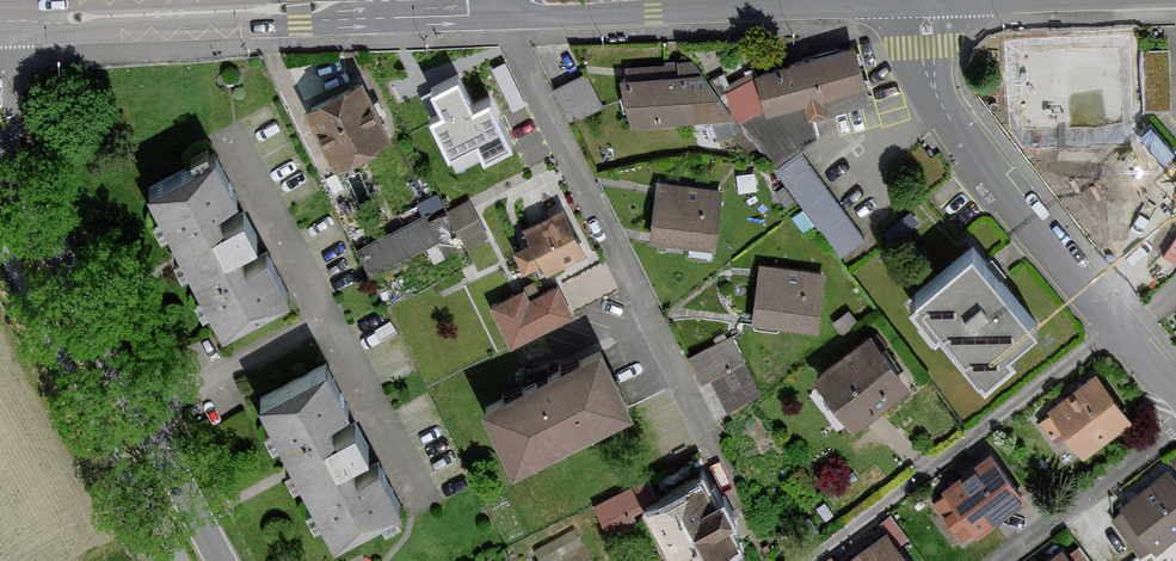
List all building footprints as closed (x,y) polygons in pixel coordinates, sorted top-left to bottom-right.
[(869,98),(853,42),(764,69),(717,90),(774,168),(799,150),(821,136),(809,114),(869,98)] [(1109,57),(1028,60),(1029,106),(1111,103),(1109,57)] [(620,78),(631,122),(708,116),(718,138),(740,128),(693,59),(667,62),(625,65),(625,77),(620,78)] [(571,81),(555,88),(572,121),(601,107),(585,74),(571,81)] [(426,91),(451,150),(477,139),(484,154),(510,143),(490,97),(471,106),(459,77),(426,91)] [(359,78),(304,105),(333,163),(388,135),(359,78)] [(1102,118),(1065,147),(1105,200),(1143,171),(1102,118)] [(774,168),(839,256),(864,237),(799,150),(774,168)] [(214,152),(149,185),(222,326),(289,292),(267,250),(244,262),(236,246),(255,236),(243,210),(223,220),(214,204),(235,193),(214,152)] [(658,180),(651,238),(714,246),(721,188),(658,180)] [(446,209),(457,230),(465,246),(487,235),(468,198),(446,209)] [(521,224),(544,271),(585,252),(562,205),(521,224)] [(426,212),(357,247),(370,273),(457,230),(446,209),(445,207),(427,216),(426,212)] [(983,262),(971,248),(908,300),(932,328),(938,323),(984,378),(1014,353),(1008,346),(1035,323),(983,262)] [(759,262),(752,322),(815,329),(822,269),(759,262)] [(510,344),(571,314),(556,283),(527,297),(522,287),(489,303),(510,344)] [(851,425),(907,384),(868,332),(813,374),(851,425)] [(729,335),(688,355),(701,380),(709,376),(726,409),(759,393),(729,335)] [(481,403),(513,467),(631,408),(599,344),(481,403)] [(325,362),(260,396),(334,537),(400,503),(378,460),(356,471),(348,456),(367,446),(355,422),(335,432),(326,416),(347,405),(325,362)] [(1094,371),(1047,407),(1083,453),(1130,417),(1094,371)] [(989,450),(941,486),(945,492),(932,502),(960,537),(972,528),(977,535),(1026,498),(989,450)] [(1120,503),(1124,508),(1112,518),(1138,553),(1151,544),(1155,549),(1175,534),(1175,481),(1166,468),(1120,503)] [(631,512),(659,498),(647,476),(594,503),(611,536),(637,523),(631,512)] [(713,498),(704,479),(649,507),(676,560),(700,560),(736,543),(725,521),(733,517),(721,494),(713,498)] [(842,560),(908,560),(884,529),(842,560)] [(1040,560),(1072,560),(1060,546),(1040,560)]
